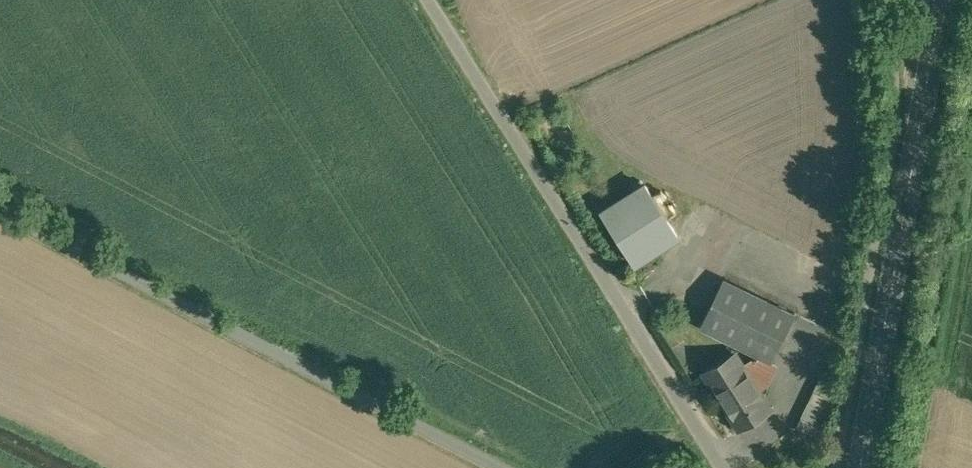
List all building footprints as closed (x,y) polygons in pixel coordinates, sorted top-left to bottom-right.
[(645,184),(602,212),(638,267),(681,239),(645,184)] [(725,277),(701,328),(758,354),(775,362),(799,312),(725,277)] [(738,353),(704,374),(738,431),(773,409),(762,392),(770,386),(775,362),(758,354),(744,363),(738,353)] [(821,378),(798,427),(820,437),(843,388),(821,378)]
